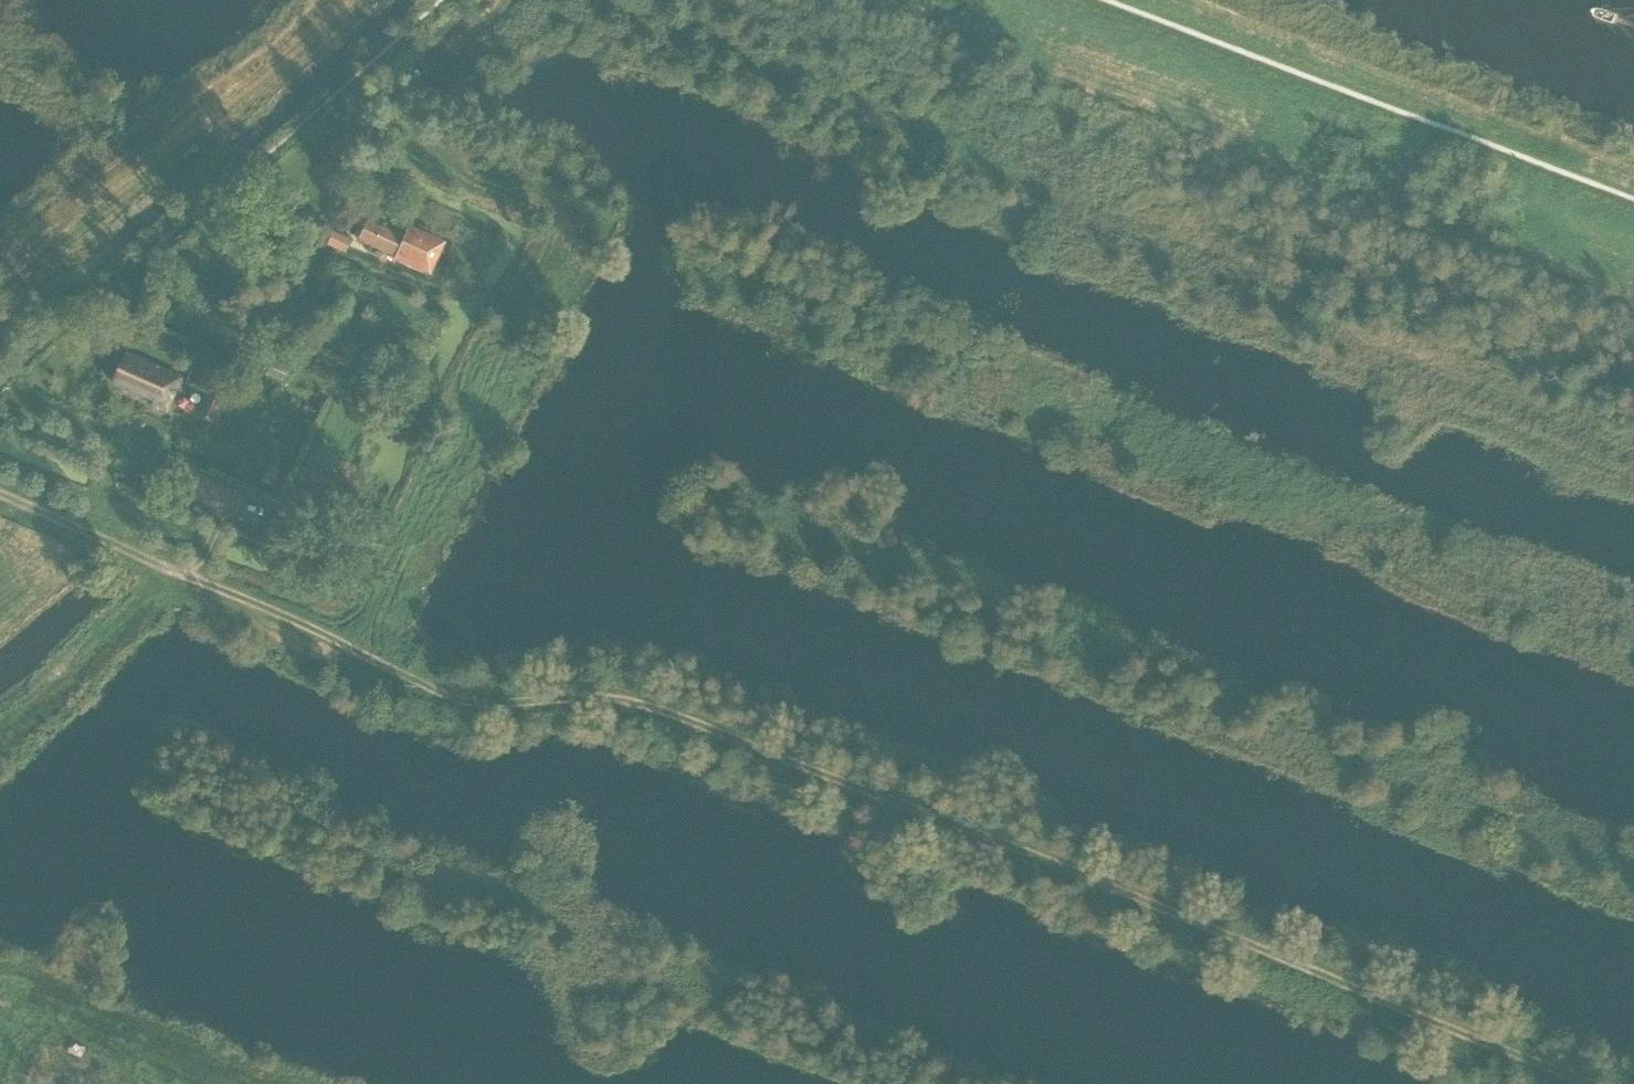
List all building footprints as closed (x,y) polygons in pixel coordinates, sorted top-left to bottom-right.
[(401,262),(422,271),(437,239),(408,226),(403,237),(367,221),(358,239),(402,259),(401,262)] [(351,240),(333,232),(327,244),(345,252),(351,240)] [(112,381),(154,400),(151,404),(165,411),(180,378),(125,354),(112,381)] [(193,384),(208,390),(196,415),(213,423),(225,397),(217,393),(225,375),(202,365),(193,384)] [(257,478),(270,485),(278,469),(265,463),(257,478)]
